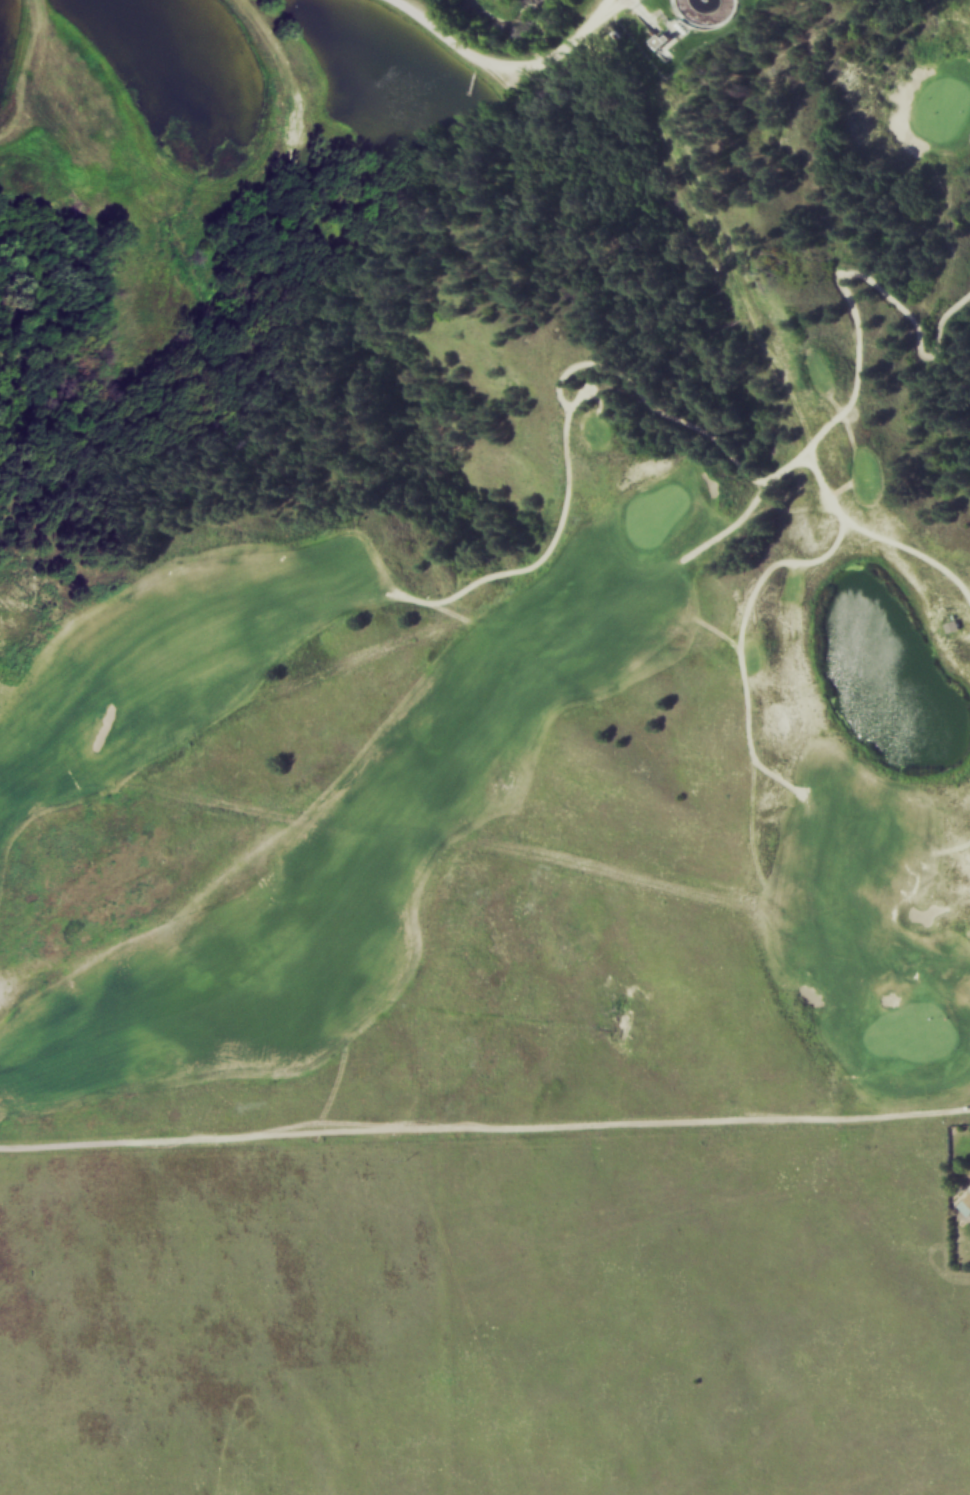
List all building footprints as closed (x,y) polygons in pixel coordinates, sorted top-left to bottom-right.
[(961,1205),(969,1215),(969,1196),(961,1205)]
